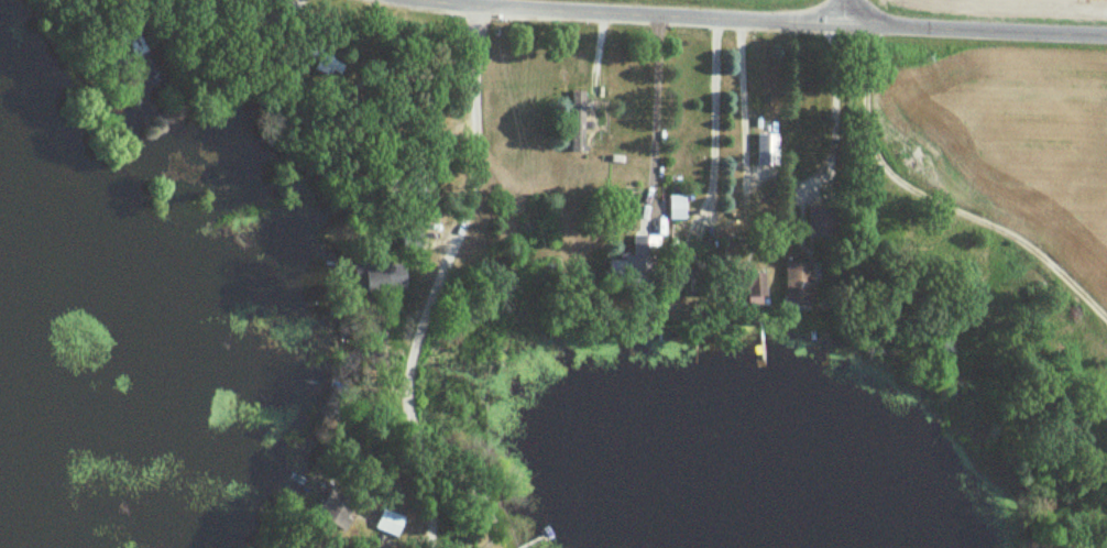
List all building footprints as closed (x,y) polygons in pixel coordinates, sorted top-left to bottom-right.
[(639,238),(639,256),(665,256),(665,238),(639,238)] [(805,304),(805,264),(778,264),(778,304),(805,304)] [(402,539),(409,518),(388,510),(380,531),(402,539)]
